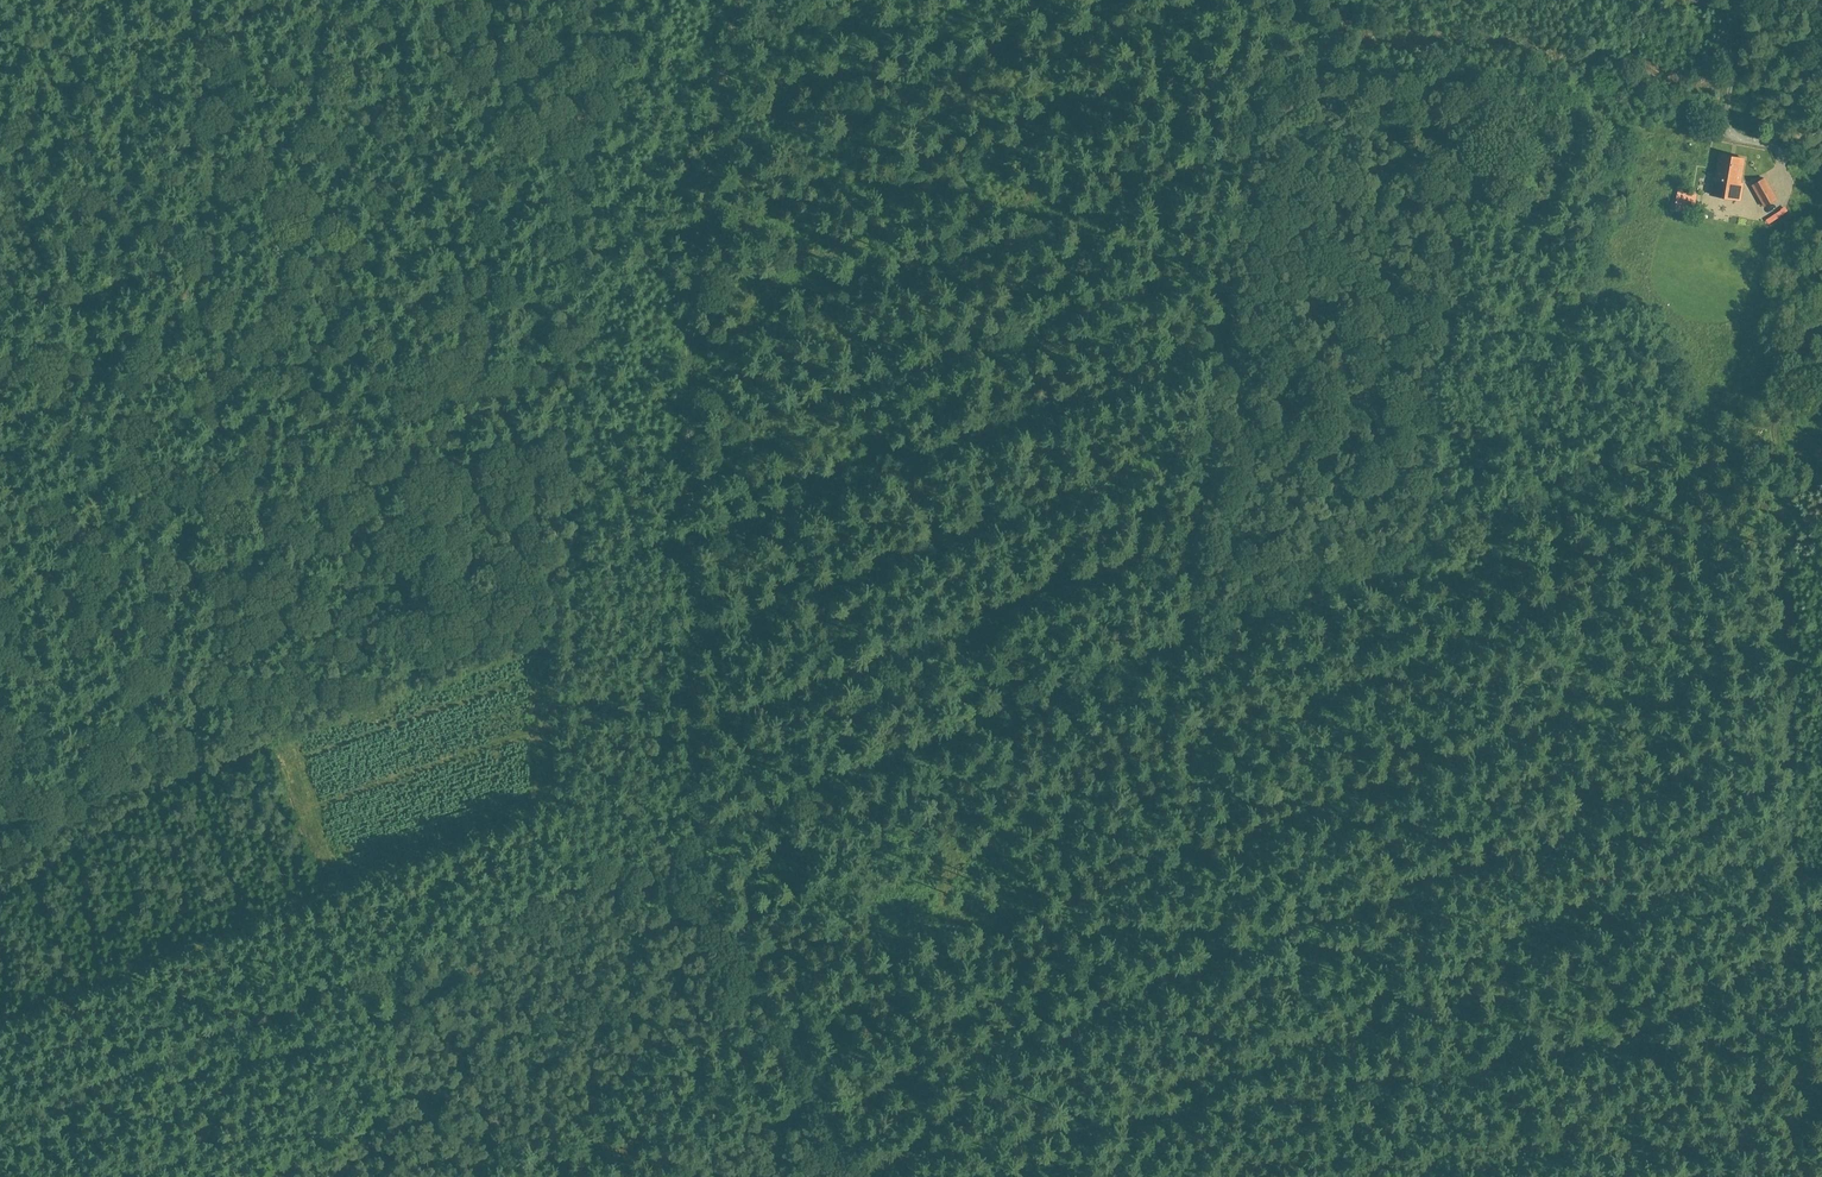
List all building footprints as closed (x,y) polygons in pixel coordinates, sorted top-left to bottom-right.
[(1718,151),(1712,192),(1740,197),(1747,156),(1718,151)] [(1766,179),(1752,187),(1763,208),(1778,201),(1766,179)] [(1683,191),(1677,212),(1694,217),(1700,196),(1683,191)]
